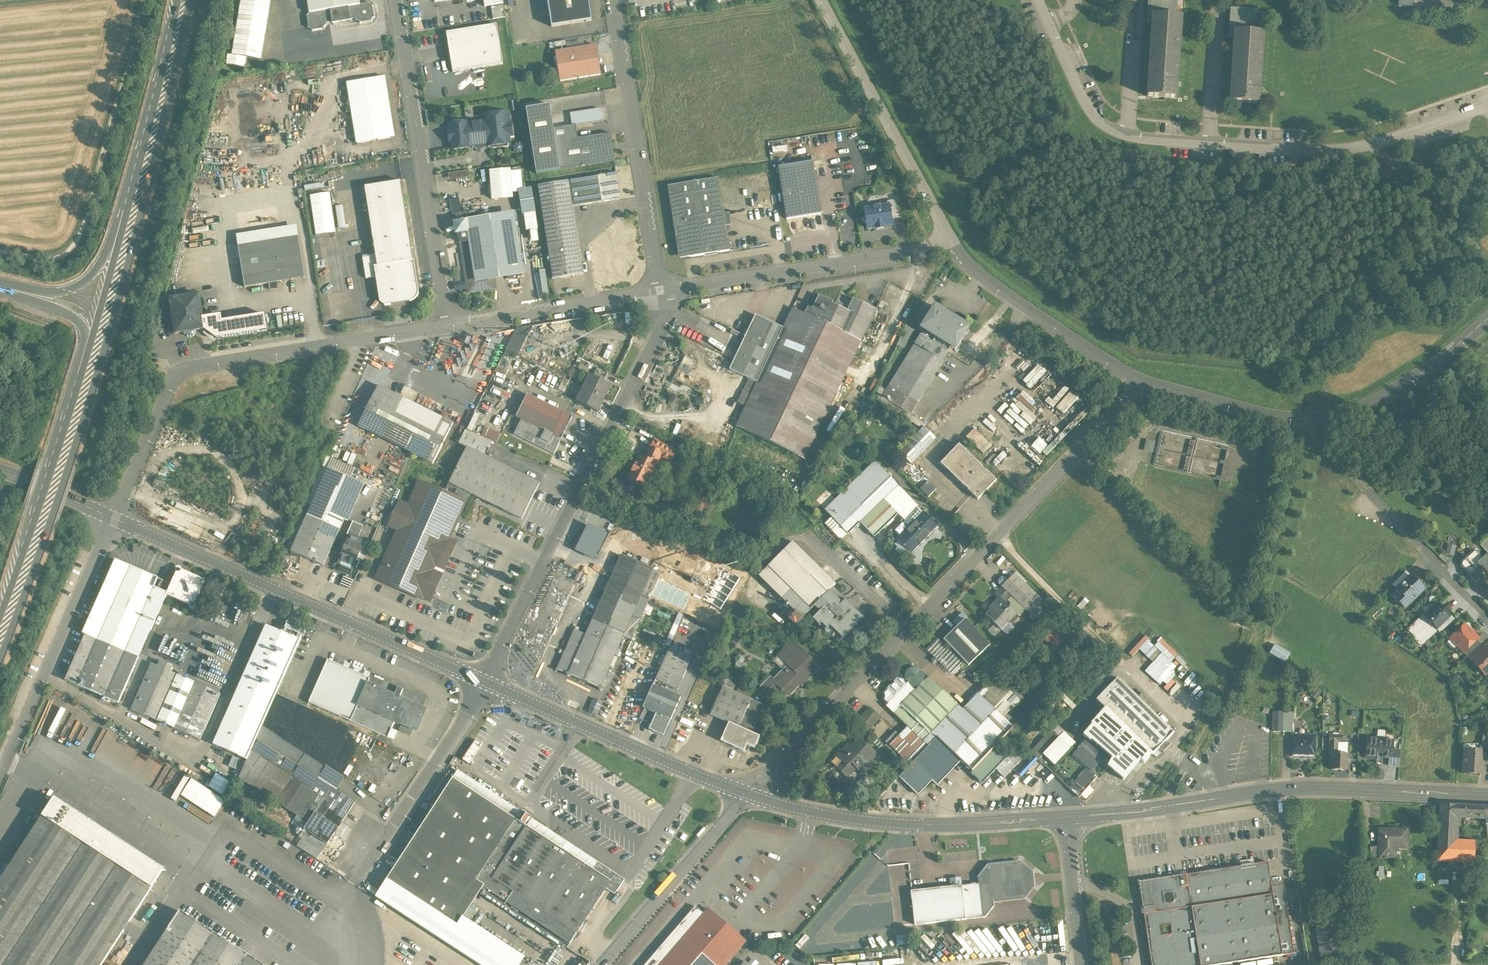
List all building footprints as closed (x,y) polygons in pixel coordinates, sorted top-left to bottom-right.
[(272,0),(241,0),(234,54),(229,53),(227,64),(247,66),(248,56),(264,59),(272,0)] [(309,13),(360,5),(359,0),(307,0),(309,13)] [(551,27),(591,21),(588,0),(547,0),(551,27)] [(1145,98),(1175,100),(1180,18),(1177,18),(1178,0),(1147,0),(1145,24),(1150,24),(1145,98)] [(309,13),(307,16),(308,27),(308,28),(309,27),(312,30),(312,31),(313,30),(323,29),(324,29),(323,28),(326,25),(327,25),(326,24),(326,23),(332,22),(332,24),(350,21),(350,19),(356,18),(356,19),(355,20),(356,20),(360,22),(359,23),(360,23),(370,21),(371,22),(371,21),(373,17),(374,18),(374,17),(372,7),(373,6),(372,6),(368,4),(368,3),(367,4),(360,5),(309,13)] [(1232,41),(1228,105),(1259,106),(1263,34),(1258,34),(1260,10),(1230,8),(1228,41),(1232,41)] [(496,25),(446,33),(452,73),(503,64),(496,25)] [(595,45),(555,52),(557,62),(555,62),(556,71),(558,71),(560,81),(600,75),(595,45)] [(380,78),(347,83),(357,143),(390,138),(380,78)] [(560,170),(553,129),(550,106),(526,109),(537,174),(560,170)] [(600,109),(570,114),(572,126),(576,125),(601,121),(600,109)] [(505,114),(485,116),(485,123),(488,144),(489,150),(510,147),(508,136),(511,136),(510,125),(507,125),(505,114)] [(485,123),(465,125),(468,147),(488,144),(485,123)] [(572,126),(553,129),(560,170),(615,161),(610,133),(578,139),(576,125),(572,126)] [(813,162),(778,167),(786,219),(821,214),(813,162)] [(510,169),(489,171),(492,200),(512,198),(510,169)] [(451,171),(452,183),(471,182),(471,170),(451,171)] [(616,173),(607,175),(611,201),(620,199),(616,173)] [(607,175),(598,176),(602,202),(611,201),(607,175)] [(598,176),(568,181),(572,207),(602,202),(598,176)] [(718,178),(668,186),(677,247),(680,252),(685,256),(692,257),(730,251),(718,178)] [(568,181),(538,186),(540,200),(553,279),(583,274),(572,207),(568,181)] [(401,182),(365,187),(375,256),(377,267),(413,261),(401,182)] [(531,188),(518,190),(522,214),(526,214),(526,213),(534,212),(534,213),(535,212),(531,188)] [(330,194),(311,197),(317,237),(336,234),(330,194)] [(901,217),(893,201),(887,202),(887,205),(888,205),(891,219),(901,217)] [(887,205),(865,209),(865,214),(861,220),(867,224),(868,229),(892,225),(891,219),(888,205),(887,205)] [(476,211),(465,212),(467,221),(477,220),(476,211)] [(465,212),(453,214),(454,223),(467,221),(465,212)] [(534,212),(526,214),(529,230),(536,229),(534,213),(534,212)] [(477,220),(467,221),(468,231),(470,241),(476,281),(494,278),(516,275),(507,215),(477,220)] [(467,221),(454,223),(456,234),(468,231),(467,221)] [(296,226),(236,235),(238,247),(298,238),(296,226)] [(298,238),(238,247),(244,287),(277,282),(304,278),(298,238)] [(476,281),(470,241),(460,243),(468,292),(495,288),(494,278),(476,281)] [(413,261),(377,267),(375,256),(362,258),(366,279),(376,277),(380,302),(384,306),(411,301),(414,300),(416,298),(418,295),(418,292),(413,261)] [(198,295),(170,299),(175,334),(184,332),(195,331),(204,329),(201,314),(198,295)] [(847,312),(832,305),(833,303),(819,296),(812,309),(808,307),(804,315),(860,341),(875,310),(853,299),(847,312)] [(961,323),(934,306),(921,328),(924,331),(921,336),(948,352),(951,347),(955,350),(965,333),(968,328),(960,323),(961,323)] [(804,315),(792,309),(783,328),(757,383),(745,407),(736,427),(804,460),(860,341),(804,315)] [(218,311),(201,314),(204,329),(212,335),(265,327),(261,311),(220,318),(218,311)] [(755,315),(729,370),(749,380),(757,383),(783,328),(755,315)] [(532,326),(516,328),(506,349),(518,355),(532,326)] [(921,336),(921,335),(883,398),(906,412),(913,401),(916,403),(948,352),(921,336)] [(387,346),(376,347),(369,366),(392,376),(402,352),(387,346)] [(608,373),(597,368),(595,373),(605,378),(608,373)] [(610,372),(606,379),(616,384),(619,376),(610,372)] [(595,373),(593,377),(604,382),(605,378),(595,373)] [(593,377),(590,375),(583,389),(604,399),(611,386),(604,382),(593,377)] [(757,383),(749,380),(738,403),(745,407),(757,383)] [(453,424),(378,386),(358,426),(432,464),(453,424)] [(604,399),(583,389),(576,402),(597,413),(604,399)] [(572,417),(527,395),(516,417),(521,420),(561,440),(572,417)] [(561,440),(521,420),(514,434),(554,454),(561,440)] [(681,426),(677,424),(673,435),(677,437),(681,426)] [(923,427),(899,453),(910,464),(935,438),(923,427)] [(991,446),(974,429),(965,437),(983,454),(991,446)] [(492,442),(465,430),(459,444),(467,448),(467,447),(485,456),(492,442)] [(1039,438),(1034,448),(1043,451),(1047,442),(1039,438)] [(1146,439),(1144,451),(1151,453),(1154,440),(1146,439)] [(654,441),(649,452),(650,452),(646,460),(639,457),(628,479),(644,487),(649,477),(657,474),(654,466),(659,457),(671,463),(676,452),(654,441)] [(959,445),(940,464),(978,500),(996,481),(959,445)] [(467,448),(449,483),(458,488),(469,493),(521,519),(539,484),(485,456),(467,447),(467,448)] [(326,457),(322,466),(328,469),(351,479),(355,470),(326,457)] [(875,462),(829,507),(838,516),(884,471),(875,462)] [(322,466),(305,504),(312,506),(328,469),(322,466)] [(312,506),(308,515),(340,529),(360,484),(360,483),(351,479),(328,469),(312,506)] [(838,516),(834,520),(848,534),(862,520),(883,499),(897,485),(884,471),(838,516)] [(156,478),(153,485),(159,487),(162,481),(156,478)] [(433,487),(420,481),(419,481),(419,482),(411,500),(457,521),(465,502),(466,501),(465,501),(454,496),(445,492),(433,487)] [(927,481),(919,489),(928,497),(936,489),(927,481)] [(458,488),(449,483),(445,492),(454,496),(458,488)] [(897,485),(883,499),(898,514),(904,521),(918,507),(897,485)] [(469,493),(458,488),(454,496),(465,501),(469,493)] [(741,490),(729,489),(728,499),(740,501),(741,490)] [(883,499),(862,520),(876,535),(898,514),(883,499)] [(408,506),(399,502),(388,526),(398,530),(376,580),(422,600),(422,599),(430,603),(434,594),(456,543),(448,540),(457,521),(411,500),(408,506)] [(305,504),(285,550),(291,552),(307,515),(308,515),(312,506),(305,504)] [(838,516),(829,507),(825,510),(834,520),(838,516)] [(923,512),(896,540),(912,554),(938,527),(923,512)] [(308,515),(307,515),(291,552),(323,566),(340,529),(308,515)] [(363,527),(353,522),(347,535),(350,536),(350,535),(358,538),(363,527)] [(606,535),(588,526),(576,550),(594,559),(606,535)] [(621,556),(644,567),(653,546),(626,534),(617,554),(621,556)] [(358,538),(350,535),(350,536),(337,564),(352,570),(357,559),(365,541),(358,538)] [(1487,538),(1480,545),(1487,554),(1487,539),(1487,538)] [(371,544),(365,541),(357,559),(364,562),(371,544)] [(820,570),(792,542),(758,576),(786,603),(795,612),(801,618),(802,619),(815,606),(825,595),(831,588),(835,585),(832,581),(820,570)] [(666,562),(692,573),(699,557),(673,545),(666,562)] [(1477,551),(1473,551),(1460,563),(1460,566),(1462,569),(1463,568),(1471,577),(1480,568),(1477,564),(1482,559),(1479,555),(1480,555),(1477,551)] [(621,556),(592,620),(624,634),(653,570),(644,567),(621,556)] [(1486,556),(1483,559),(1482,559),(1477,564),(1480,568),(1471,577),(1470,577),(1481,589),(1487,584),(1487,585),(1487,558),(1486,556)] [(115,560),(82,634),(85,635),(65,680),(118,704),(139,658),(125,652),(97,640),(130,567),(115,560)] [(838,575),(829,566),(825,566),(820,570),(832,581),(838,575)] [(157,579),(130,567),(97,640),(125,652),(139,658),(166,595),(167,594),(153,588),(157,579)] [(722,568),(703,599),(720,610),(740,579),(722,568)] [(204,581),(181,570),(181,569),(176,570),(177,572),(171,584),(157,578),(157,579),(153,588),(167,594),(166,595),(190,606),(190,607),(195,605),(194,604),(204,581)] [(624,634),(623,637),(631,640),(649,601),(651,595),(658,579),(661,574),(653,570),(624,634)] [(1405,572),(1392,585),(1397,590),(1410,577),(1405,572)] [(1050,609),(1014,574),(1008,581),(1005,578),(1001,578),(999,581),(999,584),(1001,587),(1002,587),(1025,610),(1037,622),(1050,609)] [(1423,589),(1410,576),(1410,577),(1397,590),(1396,590),(1402,596),(1397,601),(1404,608),(1409,603),(1423,589)] [(658,579),(651,595),(683,610),(691,593),(658,579)] [(1025,610),(1002,587),(1001,587),(994,594),(998,598),(1016,615),(1016,616),(1018,618),(1025,610)] [(831,588),(825,595),(831,601),(834,598),(841,604),(844,601),(831,588)] [(834,598),(831,601),(825,595),(815,606),(820,611),(812,619),(825,631),(830,626),(836,632),(831,637),(838,644),(863,618),(845,600),(844,601),(841,604),(834,598)] [(1016,615),(998,598),(988,608),(990,610),(985,615),(995,624),(999,629),(1007,621),(1009,623),(1010,622),(1016,616),(1016,615)] [(786,603),(780,610),(788,618),(795,612),(786,603)] [(1450,618),(1438,605),(1425,617),(1438,631),(1439,632),(1446,626),(1444,623),(1450,618)] [(303,616),(292,611),(287,622),(298,626),(303,616)] [(795,612),(788,618),(795,625),(801,618),(795,612)] [(963,613),(953,622),(957,627),(965,620),(967,617),(963,613)] [(1058,613),(1047,624),(1064,640),(1075,629),(1058,613)] [(1438,631),(1425,617),(1423,615),(1407,630),(1414,638),(1414,641),(1419,646),(1422,646),(1438,631)] [(932,616),(925,623),(930,629),(930,628),(937,621),(932,616),(933,616),(932,616)] [(586,634),(568,675),(600,689),(623,637),(624,634),(592,620),(586,634)] [(989,646),(965,620),(957,627),(943,640),(968,666),(989,646)] [(287,622),(287,621),(282,633),(291,637),(300,640),(304,629),(298,626),(287,622)] [(1007,621),(999,629),(1001,631),(1001,630),(1006,635),(1014,628),(1011,625),(1012,625),(1010,622),(1009,623),(1007,621)] [(995,624),(988,631),(995,637),(1001,631),(999,629),(995,624)] [(1477,639),(1465,625),(1459,631),(1456,631),(1452,635),(1452,638),(1450,639),(1463,652),(1477,639)] [(266,626),(213,745),(238,756),(238,757),(246,760),(261,726),(300,640),(291,637),(282,633),(266,626)] [(575,630),(557,670),(568,675),(586,634),(585,633),(584,634),(575,630)] [(966,665),(940,638),(926,652),(952,679),(966,665)] [(1477,639),(1463,652),(1467,657),(1481,644),(1477,639)] [(819,668),(792,642),(778,656),(792,669),(788,673),(786,672),(784,670),(774,681),(773,682),(779,688),(788,696),(803,680),(805,682),(819,668)] [(1481,644),(1467,657),(1472,662),(1486,649),(1481,644)] [(1270,654),(1285,663),(1290,654),(1276,645),(1270,654)] [(670,647),(655,680),(662,683),(677,690),(691,657),(670,647)] [(1486,648),(1486,649),(1472,662),(1477,667),(1481,667),(1486,673),(1487,671),(1487,650),(1486,648)] [(1158,656),(1151,663),(1155,666),(1145,676),(1162,691),(1178,674),(1158,656)] [(369,679),(327,660),(308,703),(387,738),(394,722),(357,706),(369,679)] [(160,662),(158,666),(171,672),(173,667),(160,662)] [(158,666),(151,663),(131,710),(159,722),(171,692),(178,678),(179,676),(171,672),(158,666)] [(906,684),(902,680),(898,679),(897,679),(894,682),(895,683),(891,687),(890,686),(887,689),(888,690),(884,694),(885,695),(885,699),(884,700),(888,704),(886,706),(893,713),(929,677),(921,670),(920,672),(917,669),(913,668),(909,670),(906,672),(905,676),(906,680),(908,682),(906,684)] [(1007,681),(998,672),(994,677),(1003,685),(1007,681)] [(193,682),(179,676),(178,678),(181,679),(175,694),(171,692),(159,722),(172,728),(193,682)] [(426,700),(370,676),(369,679),(357,706),(394,722),(401,725),(398,731),(410,736),(426,700)] [(929,677),(893,713),(900,720),(901,720),(907,727),(928,746),(961,712),(962,710),(929,677)] [(994,677),(978,694),(1007,722),(1011,718),(1005,712),(1010,706),(1005,702),(1013,693),(1008,688),(1007,688),(1003,685),(994,677)] [(178,678),(171,692),(175,694),(181,679),(178,678)] [(774,681),(770,678),(761,688),(770,697),(779,688),(773,682),(774,681)] [(1173,733),(1117,678),(1096,700),(1105,708),(1152,754),(1152,755),(1173,733)] [(662,683),(655,680),(652,686),(660,689),(662,683)] [(220,694),(193,682),(172,728),(200,740),(220,694)] [(1024,697),(1011,684),(1008,688),(1013,693),(1021,700),(1024,697)] [(1077,685),(1064,697),(1073,706),(1086,693),(1077,685)] [(660,689),(652,686),(643,707),(643,708),(655,713),(671,720),(680,698),(660,689)] [(732,725),(752,733),(764,706),(722,687),(710,715),(732,725)] [(1316,701),(1322,692),(1316,688),(1310,696),(1316,701)] [(1007,722),(978,694),(962,710),(961,712),(997,746),(997,745),(1013,728),(1007,722)] [(1120,749),(1112,759),(1112,758),(1107,767),(1123,780),(1140,761),(1143,764),(1152,754),(1105,708),(1090,725),(1091,726),(1092,725),(1120,749)] [(869,709),(857,722),(866,731),(879,718),(869,709)] [(910,765),(899,777),(918,795),(931,780),(937,785),(960,761),(972,772),(997,746),(961,712),(910,765)] [(655,713),(648,729),(663,736),(671,720),(655,713)] [(1283,713),(1273,713),(1273,732),(1283,732),(1283,718),(1283,713)] [(1292,718),(1283,718),(1283,732),(1292,732),(1292,718)] [(752,733),(732,725),(724,743),(744,752),(747,745),(754,749),(760,737),(752,733)] [(1056,725),(1030,752),(1038,760),(1043,755),(1054,765),(1075,743),(1056,725)] [(1120,749),(1092,725),(1091,726),(1083,735),(1087,739),(1077,750),(1083,755),(1080,758),(1086,764),(1084,766),(1087,769),(1091,772),(1092,771),(1107,754),(1112,758),(1112,759),(1120,749)] [(324,768),(262,728),(262,727),(261,726),(246,760),(238,778),(276,802),(292,778),(308,789),(310,786),(314,788),(316,787),(320,790),(325,783),(318,778),(324,768)] [(928,746),(907,727),(899,735),(920,755),(928,746)] [(920,755),(899,735),(890,745),(910,765),(920,755)] [(1342,736),(1329,735),(1329,742),(1329,751),(1337,751),(1337,743),(1342,743),(1342,736)] [(1314,736),(1292,736),(1291,757),(1314,757),(1314,736)] [(1377,740),(1368,739),(1366,758),(1374,759),(1376,757),(1376,755),(1382,756),(1383,757),(1388,758),(1389,758),(1390,751),(1392,751),(1392,750),(1393,741),(1384,740),(1384,739),(1384,738),(1377,738),(1377,740)] [(851,748),(848,745),(837,757),(842,762),(837,768),(847,777),(856,768),(862,774),(879,758),(866,746),(861,752),(857,748),(859,747),(856,743),(851,748)] [(997,746),(972,772),(970,773),(981,783),(1008,755),(997,745),(997,746)] [(1083,755),(1077,750),(1072,756),(1084,766),(1086,764),(1080,758),(1083,755)] [(1400,751),(1392,750),(1392,751),(1390,751),(1389,758),(1388,758),(1387,765),(1399,766),(1400,751)] [(1481,751),(1464,750),(1462,773),(1477,774),(1477,767),(1480,767),(1481,751)] [(1347,754),(1337,754),(1337,751),(1329,751),(1329,754),(1331,754),(1331,770),(1347,770),(1347,754)] [(1012,752),(995,769),(1004,778),(1021,760),(1012,752)] [(1034,756),(1017,774),(1021,777),(1037,760),(1034,756)] [(344,778),(326,766),(324,768),(318,778),(325,783),(336,790),(344,778)] [(227,797),(238,778),(221,767),(209,787),(227,797)] [(1087,769),(1069,789),(1079,798),(1097,776),(1092,771),(1091,772),(1087,769)] [(308,789),(292,778),(276,802),(297,816),(301,810),(313,792),(308,789)] [(386,880),(449,921),(457,926),(463,917),(483,887),(474,881),(515,820),(515,819),(452,778),(386,880)] [(216,819),(228,800),(194,779),(182,797),(216,819)] [(325,783),(320,790),(316,787),(314,788),(310,786),(308,789),(313,792),(301,810),(312,817),(315,813),(338,828),(355,802),(336,790),(325,783)] [(162,871),(53,800),(42,817),(151,888),(162,871)] [(1457,805),(1440,805),(1439,842),(1455,843),(1455,842),(1456,817),(1457,805)] [(1483,807),(1457,806),(1457,805),(1456,817),(1478,818),(1484,818),(1483,807)] [(301,810),(297,816),(291,825),(296,827),(296,836),(299,837),(312,817),(301,810)] [(624,880),(520,812),(515,819),(515,820),(474,881),(483,887),(570,944),(577,933),(608,886),(617,891),(624,880)] [(338,828),(315,813),(312,817),(299,837),(303,840),(322,852),(338,828)] [(151,888),(42,817),(0,881),(0,964),(101,964),(151,888)] [(1484,818),(1478,818),(1480,831),(1486,830),(1485,825),(1484,818)] [(1391,830),(1391,831),(1378,832),(1379,847),(1379,858),(1380,858),(1393,857),(1393,848),(1398,848),(1407,848),(1407,829),(1391,830)] [(322,852),(303,840),(299,846),(319,858),(322,852)] [(1455,843),(1439,842),(1438,860),(1474,862),(1475,843),(1455,842),(1455,843)] [(1379,858),(1379,847),(1370,847),(1370,862),(1380,861),(1380,858),(1379,858)] [(1139,882),(1151,964),(1220,964),(1294,954),(1286,903),(1285,894),(1283,886),(1272,888),(1268,862),(1139,882)] [(322,863),(315,873),(320,877),(327,867),(322,863)] [(1019,864),(989,867),(979,878),(980,886),(961,888),(961,886),(911,891),(914,925),(985,917),(994,906),(993,901),(1023,898),(1032,886),(1030,873),(1019,864)] [(457,926),(449,921),(386,880),(375,897),(480,964),(520,964),(525,957),(463,917),(457,926)] [(1300,892),(1285,894),(1286,903),(1301,900),(1300,892)] [(645,964),(725,964),(741,946),(711,921),(713,919),(706,913),(704,915),(695,907),(673,933),(645,964)] [(179,911),(168,929),(145,964),(262,964),(179,911)] [(1332,926),(1316,929),(1319,948),(1317,953),(1321,956),(1344,953),(1342,940),(1334,941),(1332,926)] [(1486,950),(1478,945),(1474,953),(1482,957),(1486,950)]
